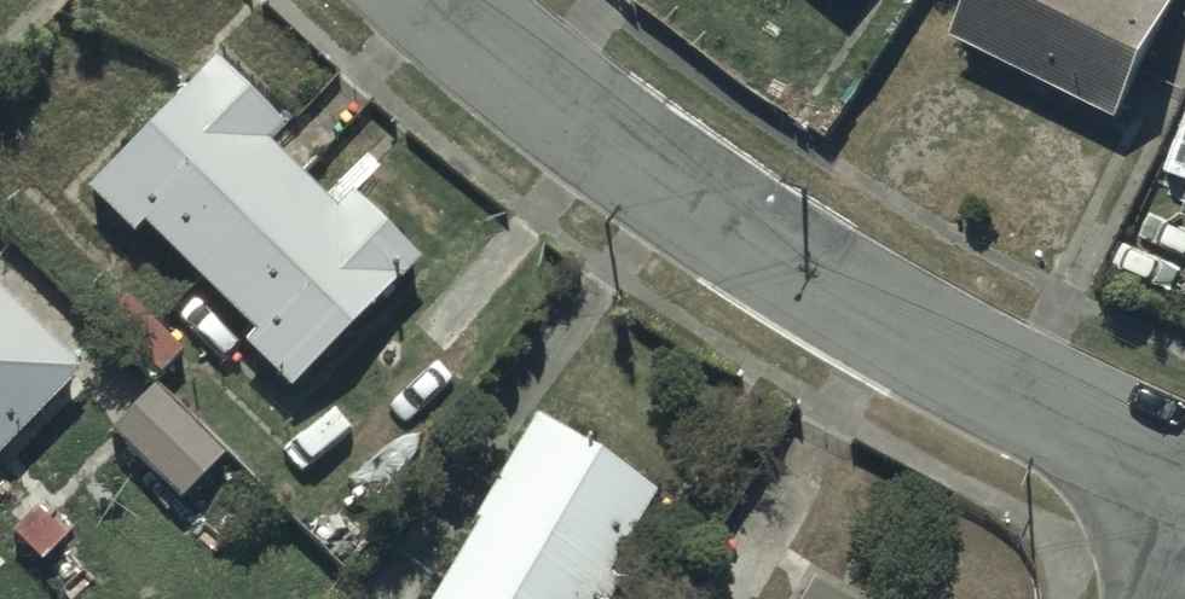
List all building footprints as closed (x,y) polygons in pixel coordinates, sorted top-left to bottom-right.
[(845,11),(854,0),(833,0),(845,11)] [(955,51),(1120,129),(1182,0),(979,0),(955,51)] [(214,68),(211,74),(86,202),(138,253),(151,241),(251,339),(240,350),(298,406),(424,278),(351,207),(335,223),(266,156),(285,137),(214,68)] [(123,298),(93,328),(157,390),(186,360),(123,298)] [(0,304),(0,468),(82,383),(0,304)] [(222,468),(153,400),(115,439),(184,507),(222,468)] [(535,428),(435,598),(600,598),(658,500),(535,428)]
